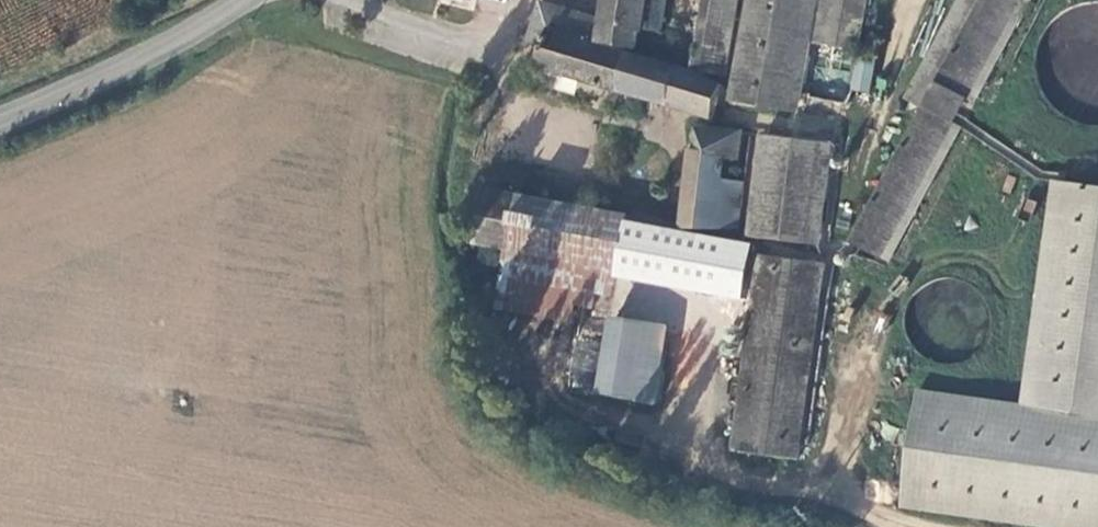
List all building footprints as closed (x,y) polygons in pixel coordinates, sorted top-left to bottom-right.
[(688,56),(686,68),(600,44),(601,40),(633,46),(636,44),(637,28),(641,27),(646,0),(608,0),(604,21),(541,7),(530,44),(546,48),(541,63),(540,66),(714,114),(722,87),(698,73),(718,75),(733,0),(697,0),(688,56)] [(641,27),(675,32),(681,0),(646,0),(641,27)] [(730,98),(789,111),(809,0),(748,0),(730,98)] [(801,94),(848,103),(851,92),(870,93),(875,56),(875,0),(817,0),(801,94)] [(854,243),(878,255),(1016,0),(983,0),(854,243)] [(1036,86),(1046,104),(1061,117),(1079,125),(1097,127),(1097,3),(1080,5),(1061,13),(1045,27),(1036,46),(1033,67),(1036,86)] [(699,129),(684,233),(737,231),(737,227),(744,187),(724,184),(727,161),(740,163),(743,135),(711,131),(699,129)] [(839,144),(778,134),(760,233),(821,243),(839,144)] [(1057,178),(1025,403),(1097,413),(1097,184),(1057,178)] [(474,246),(510,250),(521,198),(467,188),(462,221),(478,225),(474,246)] [(616,272),(628,221),(521,198),(510,250),(543,258),(616,272)] [(498,316),(529,321),(543,258),(510,250),(498,316)] [(830,263),(764,254),(735,449),(801,457),(830,263)] [(610,314),(616,272),(543,258),(529,321),(579,329),(583,312),(610,314)] [(607,332),(596,390),(633,396),(645,337),(607,332)]
